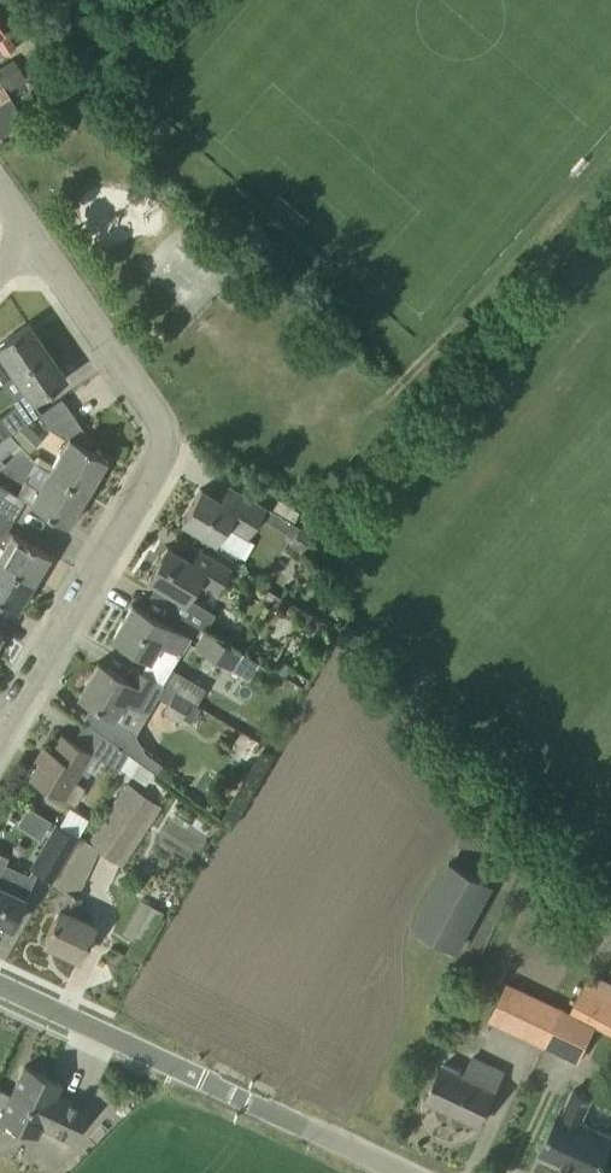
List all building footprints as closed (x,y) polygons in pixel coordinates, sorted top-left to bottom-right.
[(4,53),(14,46),(0,23),(0,47),(4,53)] [(0,66),(0,71),(7,82),(23,71),(14,57),(0,66)] [(0,136),(25,120),(10,96),(0,102),(0,135),(0,136)] [(1,381),(11,374),(47,349),(28,323),(0,342),(0,380),(1,381)] [(47,349),(11,374),(30,401),(65,376),(47,349)] [(61,397),(37,414),(47,428),(49,427),(71,412),(61,397)] [(0,417),(0,421),(9,433),(37,414),(29,402),(27,399),(24,401),(0,417)] [(107,458),(89,448),(68,435),(49,469),(86,492),(107,458)] [(49,469),(38,488),(25,480),(17,494),(0,484),(0,508),(14,517),(25,499),(67,524),(86,492),(49,469)] [(258,515),(264,519),(270,508),(265,505),(228,483),(219,499),(201,488),(181,520),(215,539),(235,550),(244,536),(258,515)] [(14,517),(0,508),(0,540),(6,529),(14,517)] [(299,550),(303,545),(312,533),(296,523),(295,522),(288,534),(289,535),(293,537),(288,543),(299,550)] [(12,531),(11,532),(6,529),(0,540),(0,545),(3,547),(0,551),(0,562),(33,582),(49,554),(12,531)] [(147,578),(155,583),(177,596),(170,609),(205,630),(215,612),(186,594),(195,579),(216,591),(230,565),(200,547),(191,560),(167,545),(147,578)] [(0,562),(0,599),(16,609),(33,582),(0,562)] [(189,637),(132,603),(112,636),(150,659),(161,641),(180,653),(189,637)] [(258,661),(241,650),(206,630),(196,646),(249,677),(258,661)] [(78,694),(112,714),(110,717),(131,730),(159,681),(133,665),(125,678),(98,661),(78,694)] [(164,712),(179,721),(192,698),(177,690),(164,712)] [(88,715),(78,734),(98,745),(108,726),(88,715)] [(75,779),(92,752),(61,733),(51,750),(47,747),(29,777),(73,804),(75,800),(76,801),(84,789),(83,788),(84,785),(75,779)] [(94,753),(119,768),(128,753),(105,735),(94,753)] [(78,895),(99,851),(114,861),(153,800),(126,783),(89,840),(80,835),(52,882),(68,892),(69,891),(78,895)] [(16,822),(40,838),(53,818),(29,803),(16,822)] [(59,821),(79,833),(89,816),(69,804),(59,821)] [(52,878),(77,836),(55,823),(30,865),(52,878)] [(11,925),(32,880),(1,865),(5,856),(0,854),(0,920),(11,925)] [(447,858),(411,926),(459,952),(495,884),(447,858)] [(44,941),(79,957),(94,924),(72,914),(81,896),(78,895),(69,891),(68,892),(60,909),(59,908),(44,941)] [(142,897),(123,932),(145,944),(164,909),(142,897)] [(490,1012),(579,1061),(597,1026),(610,1034),(610,997),(584,983),(567,1014),(507,981),(490,1012)] [(427,1098),(479,1123),(503,1072),(471,1057),(464,1073),(442,1064),(427,1098)] [(22,1126),(36,1133),(40,1124),(72,1140),(87,1107),(56,1092),(60,1082),(55,1079),(54,1082),(48,1079),(49,1076),(24,1065),(10,1094),(0,1089),(0,1119),(1,1117),(22,1126)] [(587,1172),(597,1172),(610,1143),(610,1134),(581,1120),(591,1097),(574,1089),(563,1111),(560,1110),(541,1151),(563,1162),(562,1164),(572,1168),(573,1166),(587,1172)]
